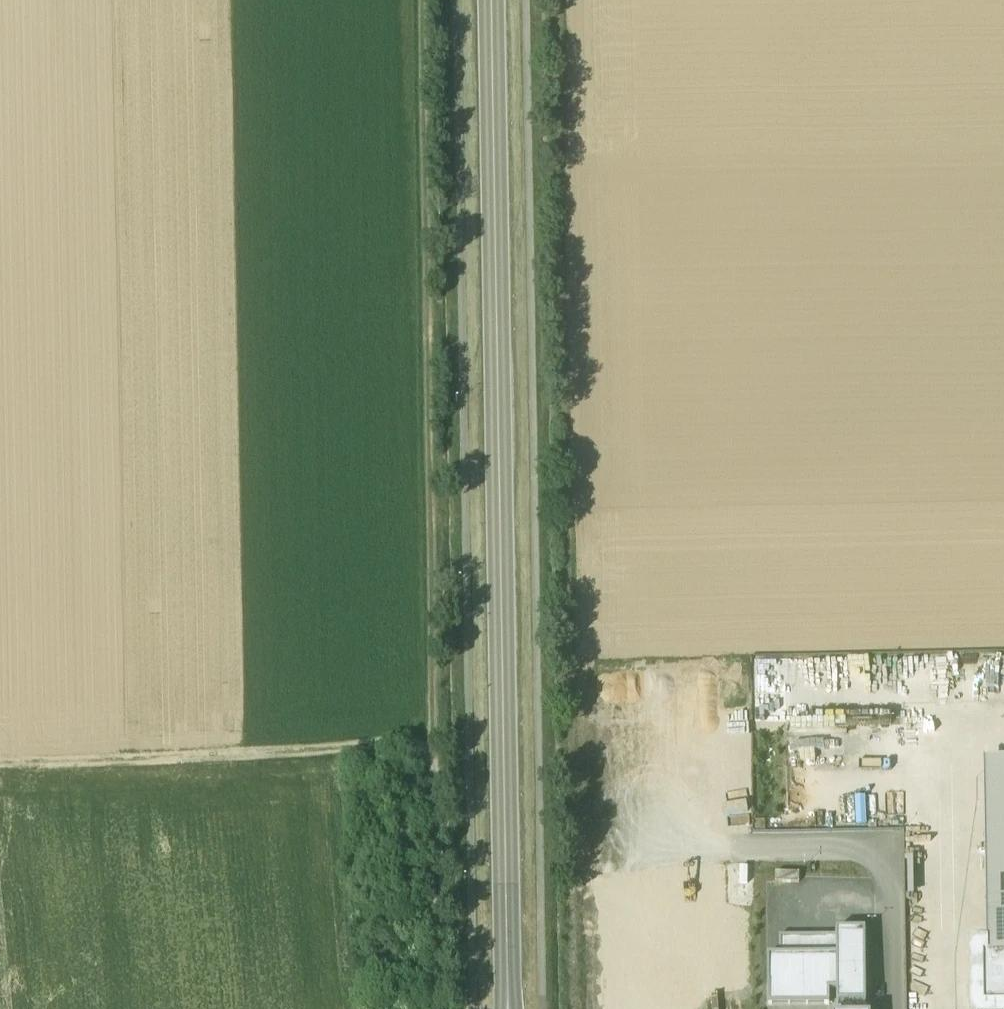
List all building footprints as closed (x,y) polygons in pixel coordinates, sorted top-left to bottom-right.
[(987,757),(991,947),(1003,946),(1003,757),(987,757)] [(866,997),(865,922),(836,922),(836,928),(836,947),(836,983),(836,997),(866,997)] [(836,947),(836,928),(779,928),(779,947),(836,947)] [(991,947),(982,947),(983,1000),(1003,1000),(1003,946),(991,947)] [(779,947),(767,947),(767,997),(829,997),(829,983),(836,983),(836,947),(779,947)] [(866,1007),(866,997),(836,997),(836,1008),(866,1007)]
